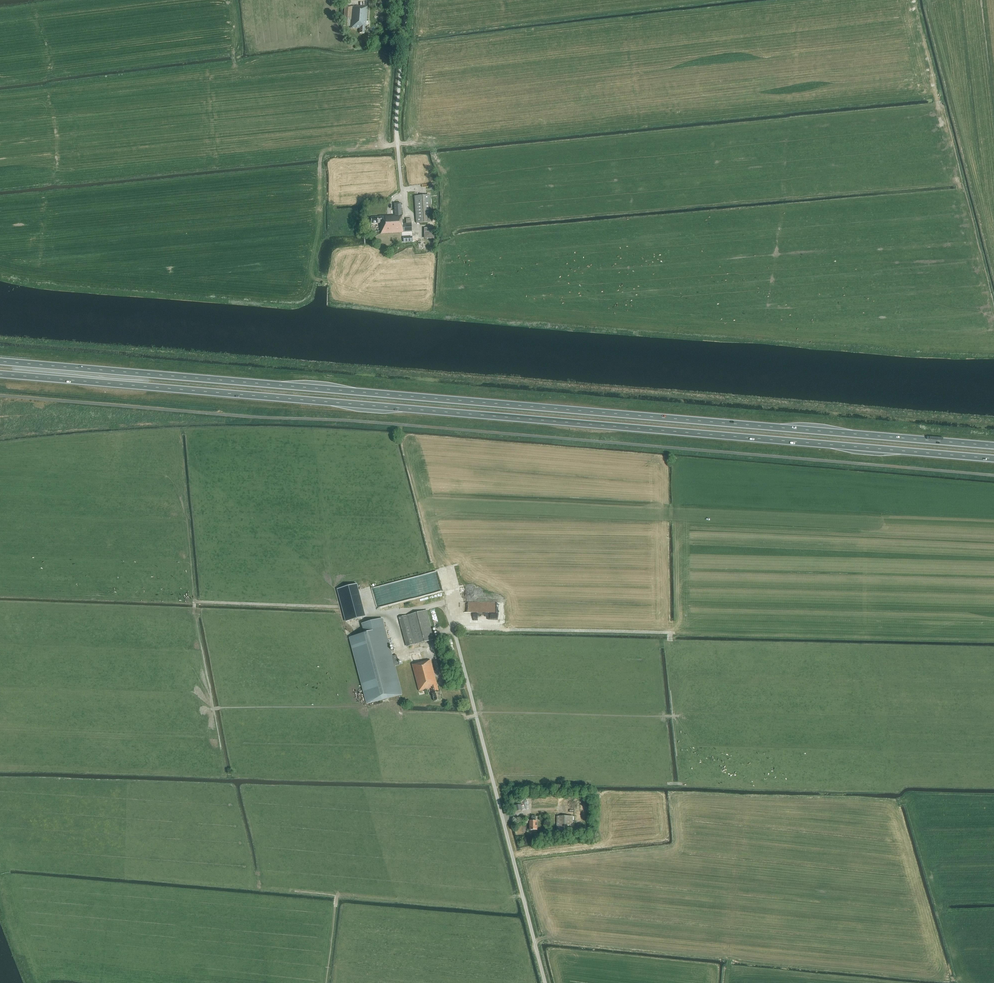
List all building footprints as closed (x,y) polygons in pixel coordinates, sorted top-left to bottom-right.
[(347,6),(348,0),(344,0),(343,5),(345,5),(343,25),(349,25),(350,19),(351,19),(350,27),(360,28),(359,32),(364,33),(365,25),(366,25),(368,6),(356,5),(356,6),(347,6)] [(430,195),(414,196),(416,224),(432,222),(430,195)] [(411,224),(411,218),(406,219),(402,219),(401,203),(394,203),(395,215),(380,216),(380,217),(371,218),(371,224),(380,223),(381,234),(412,231),(411,224)] [(443,590),(438,572),(426,575),(431,593),(443,590)] [(338,589),(346,622),(366,617),(358,584),(338,589)] [(407,647),(415,645),(434,639),(427,610),(399,617),(407,647)] [(353,636),(350,637),(368,703),(401,695),(394,666),(399,665),(397,655),(391,657),(381,618),(362,624),(364,633),(356,636),(353,636)] [(426,661),(423,653),(410,656),(419,691),(431,688),(434,701),(442,700),(439,692),(431,660),(426,661)] [(573,816),(557,816),(557,834),(573,834),(573,816)]
